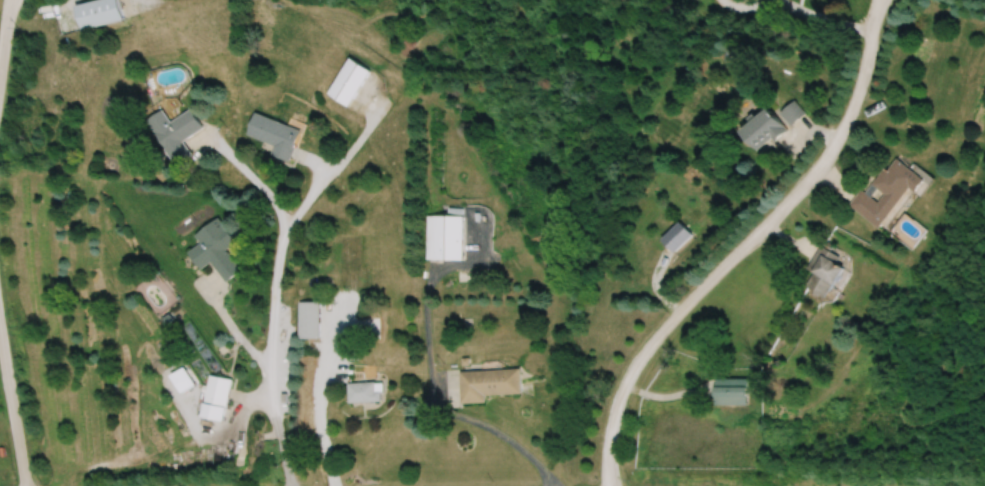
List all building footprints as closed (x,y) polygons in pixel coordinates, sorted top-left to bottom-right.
[(123,20),(118,0),(101,0),(75,6),(81,30),(123,20)] [(414,44),(405,38),(396,50),(404,57),(414,44)] [(347,105),(328,92),(351,56),(371,69),(347,105)] [(805,113),(793,100),(779,112),(791,125),(805,113)] [(741,130),(758,151),(786,129),(769,107),(741,130)] [(203,127),(192,108),(171,121),(164,109),(149,119),(176,165),(193,155),(183,139),(203,127)] [(247,134),(275,144),(271,154),(291,161),(302,129),(255,112),(247,134)] [(848,207),(884,229),(910,188),(919,194),(929,179),(892,155),(868,194),(859,189),(848,207)] [(426,257),(428,214),(465,215),(463,258),(426,257)] [(195,234),(201,243),(188,252),(200,268),(211,261),(226,281),(241,271),(226,248),(235,241),(219,218),(195,234)] [(660,238),(679,220),(692,234),(673,251),(660,238)] [(842,255),(819,245),(808,270),(815,273),(807,290),(830,300),(845,266),(838,263),(842,255)] [(319,301),(319,337),(299,337),(298,302),(319,301)] [(181,392),(170,375),(183,366),(195,384),(181,392)] [(521,369),(459,370),(460,403),(485,402),(485,394),(521,393),(521,369)] [(223,421),(201,417),(210,375),(231,379),(223,421)] [(715,377),(747,377),(747,402),(715,402),(715,377)] [(383,402),(383,382),(347,382),(347,402),(383,402)]
